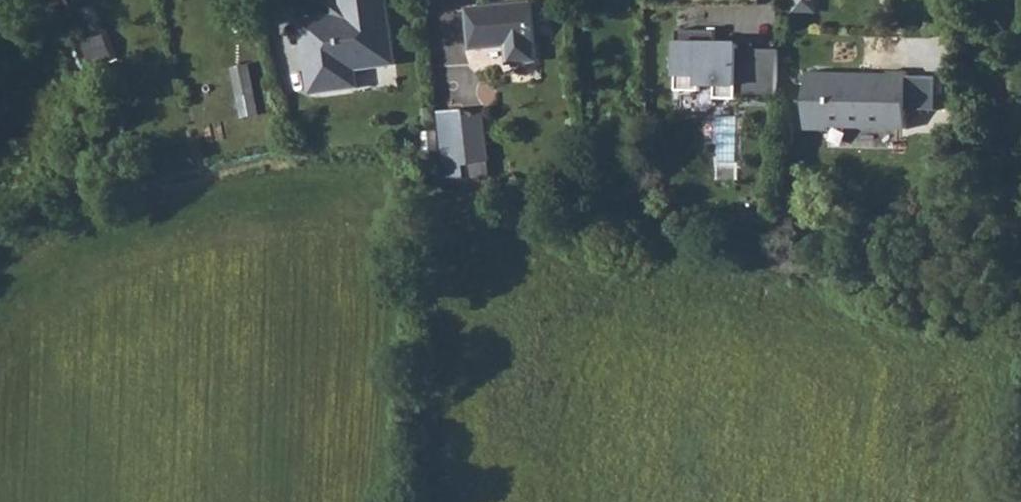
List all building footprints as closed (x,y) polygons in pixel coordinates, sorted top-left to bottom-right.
[(341,13),(297,20),(308,94),(344,89),(341,69),(394,61),(385,0),(339,0),(341,13)] [(466,5),(471,47),(496,44),(496,39),(507,37),(509,61),(538,57),(532,0),(511,0),(466,5)] [(737,98),(779,97),(778,46),(739,47),(738,38),(669,40),(670,76),(695,75),(696,88),(737,86),(737,98)] [(90,47),(98,70),(116,64),(108,41),(90,47)] [(895,69),(812,66),(811,124),(834,125),(834,122),(912,124),(914,67),(895,66),(895,69)] [(468,115),(467,106),(441,111),(452,169),(477,176),(468,115)] [(486,113),(468,115),(477,176),(495,181),(486,113)]
